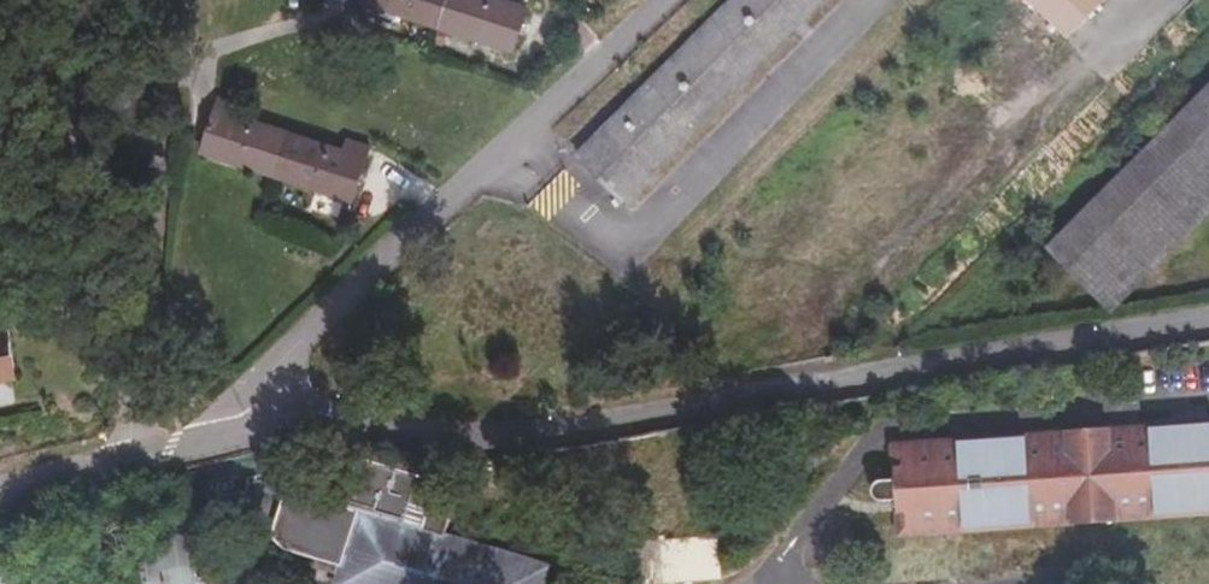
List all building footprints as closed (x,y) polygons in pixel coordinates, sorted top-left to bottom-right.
[(521,48),(534,5),(519,0),(368,0),(521,48)] [(571,143),(618,188),(814,0),(721,0),(571,143)] [(1067,34),(1089,12),(1101,0),(1032,0),(1067,34)] [(1096,290),(1208,174),(1208,87),(1052,243),(1096,290)] [(214,108),(204,150),(355,197),(369,154),(214,108)] [(1096,290),(1118,307),(1208,216),(1208,174),(1096,290)] [(13,325),(0,328),(0,376),(22,371),(13,325)] [(894,538),(1208,512),(1208,422),(885,450),(894,538)] [(342,583),(550,583),(554,568),(451,536),(456,513),(431,505),(436,481),(350,456),(342,477),(302,463),(282,525),(293,542),(346,558),(340,583),(342,583)] [(724,579),(720,535),(641,542),(645,583),(664,583),(724,579)] [(191,540),(8,583),(201,583),(191,540)]
